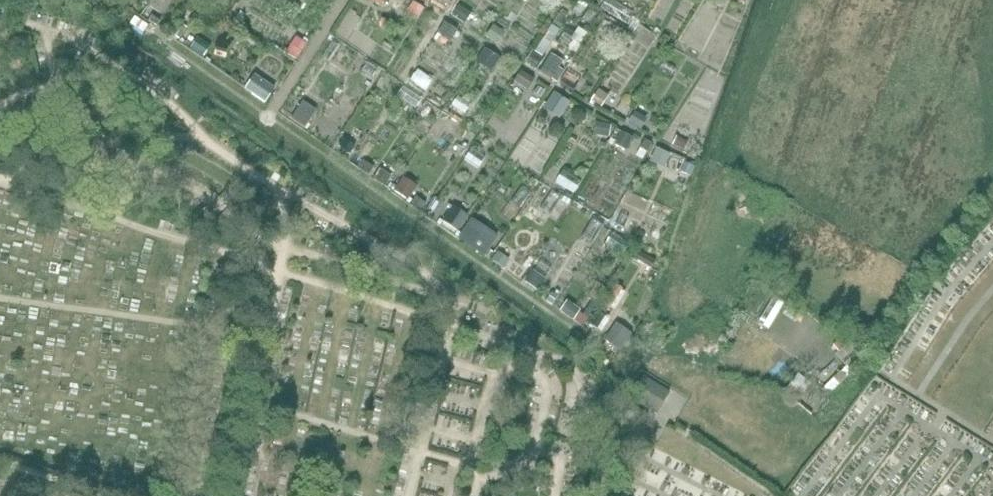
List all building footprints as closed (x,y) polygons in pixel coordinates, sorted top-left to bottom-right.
[(469,16),(476,6),(467,0),(460,0),(455,6),(469,16)] [(632,19),(640,7),(630,0),(607,0),(606,2),(632,19)] [(551,49),(566,22),(556,16),(541,43),(551,49)] [(628,48),(646,55),(656,31),(638,24),(628,48)] [(562,74),(570,52),(553,46),(545,68),(562,74)] [(423,62),(414,70),(427,83),(435,74),(423,62)] [(585,83),(586,65),(570,64),(568,82),(585,83)] [(407,76),(400,84),(415,96),(422,88),(407,76)] [(605,102),(616,89),(606,80),(595,93),(605,102)] [(458,88),(454,99),(469,104),(473,93),(458,88)] [(664,138),(655,152),(674,165),(683,151),(664,138)] [(469,156),(482,158),(485,146),(471,144),(469,156)] [(646,203),(651,191),(636,184),(631,196),(646,203)] [(616,214),(631,224),(639,212),(624,201),(616,214)] [(627,247),(632,234),(614,226),(608,238),(627,247)] [(640,244),(634,254),(651,264),(657,254),(640,244)] [(613,301),(624,279),(616,275),(606,297),(613,301)] [(779,288),(765,317),(775,322),(789,293),(779,288)] [(579,312),(584,300),(570,292),(564,305),(579,312)] [(834,387),(856,367),(841,350),(819,371),(834,387)] [(802,367),(793,381),(807,390),(816,377),(802,367)] [(642,375),(630,394),(659,412),(670,393),(642,375)] [(639,432),(649,417),(627,403),(618,418),(639,432)] [(821,495),(844,495),(876,451),(861,440),(821,495)]
